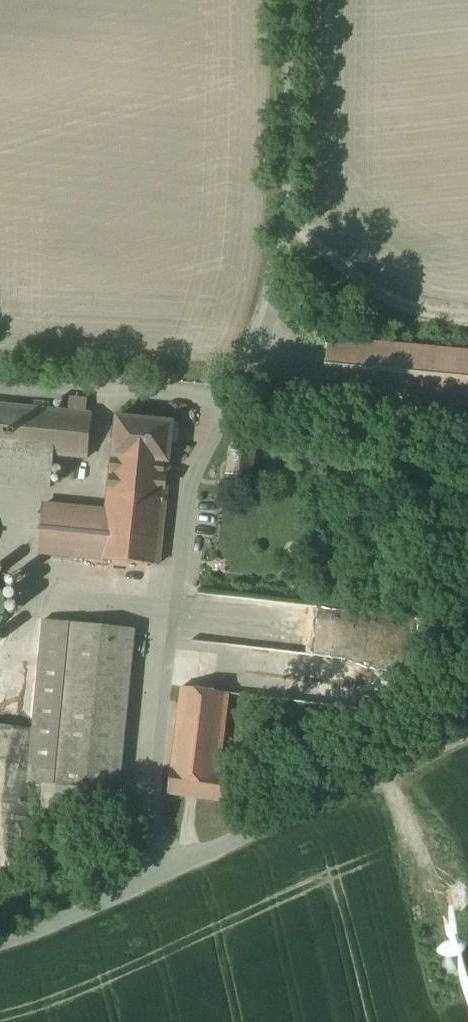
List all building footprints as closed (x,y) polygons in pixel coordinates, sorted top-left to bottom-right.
[(307,322),(301,377),(467,394),(467,339),(307,322)] [(0,390),(0,464),(86,473),(93,400),(0,390)] [(33,541),(103,549),(103,555),(167,560),(178,411),(114,406),(107,495),(38,488),(33,541)] [(265,429),(229,423),(221,467),(257,474),(265,429)] [(120,779),(133,618),(44,612),(31,772),(120,779)] [(231,682),(178,675),(165,771),(218,778),(231,682)]
